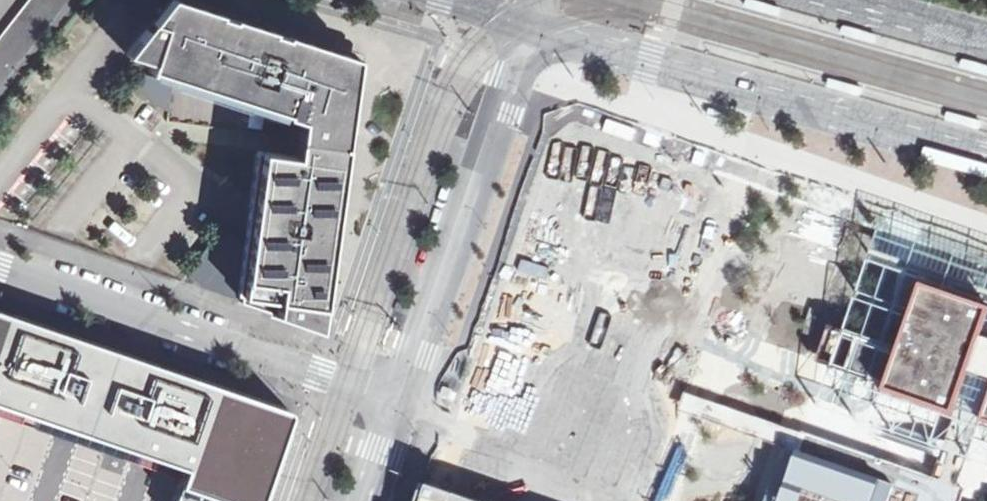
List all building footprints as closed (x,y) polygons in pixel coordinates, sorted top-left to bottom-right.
[(0,33),(0,83),(66,0),(26,0),(0,33)] [(140,14),(150,0),(122,0),(140,14)] [(138,36),(156,41),(150,61),(147,70),(300,119),(295,155),(262,151),(241,301),(275,313),(276,307),(294,310),(294,320),(318,328),(355,70),(332,67),(335,49),(220,12),(184,0),(166,0),(138,36)] [(878,37),(842,26),(840,34),(876,44),(878,37)] [(125,53),(150,61),(156,41),(138,36),(125,53)] [(960,61),(958,68),(986,76),(986,68),(960,61)] [(171,83),(140,73),(133,84),(168,111),(171,83)] [(705,115),(723,120),(725,113),(707,108),(705,115)] [(946,110),(944,119),(980,129),(982,121),(946,110)] [(885,222),(870,265),(920,282),(986,305),(986,256),(885,222)] [(224,226),(198,258),(199,259),(215,272),(239,243),(241,240),(224,226)] [(197,262),(190,271),(205,282),(212,274),(197,262)] [(952,417),(967,422),(982,427),(986,429),(986,340),(979,338),(986,314),(986,305),(920,282),(897,352),(827,328),(814,364),(885,388),(883,394),(952,417)] [(286,408),(195,377),(7,313),(0,310),(0,402),(185,466),(173,500),(258,500),(289,412),(286,408)] [(796,453),(779,500),(956,500),(961,488),(945,482),(863,454),(802,434),(799,443),(796,453)] [(421,485),(416,500),(467,500),(421,485)]
